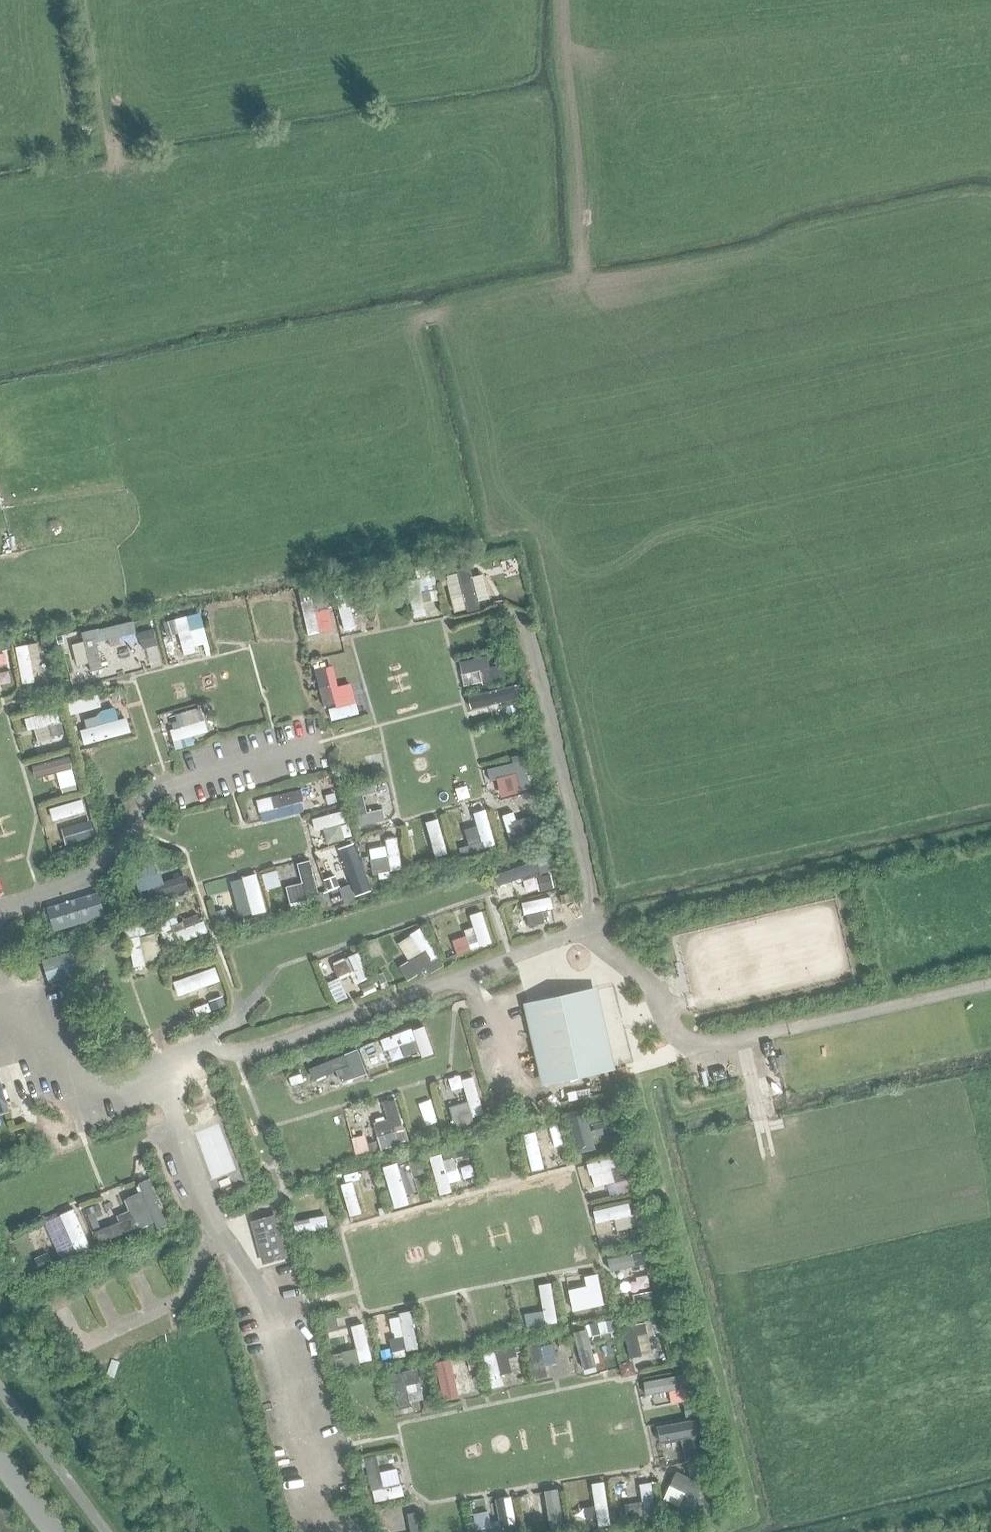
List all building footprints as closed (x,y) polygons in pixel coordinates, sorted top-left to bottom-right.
[(489,573),(476,575),(475,568),(449,573),(457,610),(495,603),(489,573)] [(437,583),(445,581),(442,569),(434,571),(437,583)] [(338,587),(348,630),(360,627),(350,585),(338,587)] [(336,607),(309,610),(312,633),(338,630),(336,607)] [(180,616),(186,654),(200,652),(196,630),(209,628),(206,612),(180,616)] [(76,643),(81,665),(93,662),(94,671),(107,669),(101,640),(141,632),(138,620),(85,631),(87,641),(76,643)] [(55,647),(66,644),(64,635),(52,638),(55,647)] [(40,680),(35,658),(45,656),(42,640),(18,644),(26,683),(40,680)] [(504,667),(495,669),(492,656),(465,662),(467,671),(485,667),(489,681),(507,677),(504,667)] [(364,714),(356,682),(343,685),(338,663),(321,666),(333,721),(364,714)] [(75,718),(86,715),(82,702),(72,705),(75,718)] [(28,714),(33,730),(66,721),(61,705),(28,714)] [(173,711),(177,747),(200,745),(199,733),(211,732),(209,708),(173,711)] [(90,714),(92,728),(84,730),(87,742),(136,733),(133,716),(123,717),(121,709),(90,714)] [(508,778),(509,790),(534,788),(530,753),(515,755),(516,763),(491,766),(493,779),(508,778)] [(335,770),(343,769),(342,758),(334,759),(335,770)] [(57,821),(91,809),(87,796),(53,808),(57,821)] [(317,817),(321,830),(327,828),(332,842),(355,835),(347,808),(317,817)] [(481,829),(473,830),(476,847),(499,843),(493,808),(478,811),(481,829)] [(519,811),(508,814),(517,841),(542,833),(536,813),(521,818),(519,811)] [(78,833),(82,842),(93,837),(89,828),(78,833)] [(390,838),(393,854),(375,858),(377,872),(407,867),(402,836),(390,838)] [(307,882),(290,886),(293,900),(323,893),(315,859),(302,862),(307,882)] [(544,864),(546,872),(556,869),(554,861),(544,864)] [(153,864),(136,869),(142,890),(164,884),(160,871),(156,872),(153,864)] [(271,888),(285,885),(281,871),(267,874),(271,888)] [(369,884),(365,871),(353,875),(357,887),(369,884)] [(536,879),(539,893),(555,889),(551,875),(536,879)] [(328,892),(318,895),(321,905),(331,902),(328,892)] [(46,907),(53,930),(105,915),(99,893),(46,907)] [(573,894),(561,896),(563,906),(575,903),(573,894)] [(169,947),(212,933),(208,920),(187,928),(183,916),(161,923),(169,947)] [(131,925),(138,967),(150,965),(148,955),(164,952),(161,932),(154,933),(152,922),(131,925)] [(427,926),(414,933),(430,964),(442,958),(427,926)] [(48,983),(76,974),(70,953),(41,961),(48,983)] [(333,968),(338,979),(351,974),(346,962),(333,968)] [(372,980),(360,985),(364,994),(376,989),(372,980)] [(530,1004),(547,1083),(608,1070),(591,991),(530,1004)] [(431,1026),(313,1062),(320,1084),(345,1076),(346,1080),(439,1051),(431,1026)] [(477,1115),(488,1113),(479,1072),(447,1079),(450,1093),(469,1089),(472,1100),(452,1105),(457,1127),(479,1122),(477,1115)] [(384,1148),(413,1139),(400,1098),(383,1103),(382,1102),(364,1108),(368,1120),(375,1118),(384,1148)] [(580,1154),(600,1147),(587,1106),(567,1113),(580,1154)] [(607,1122),(610,1135),(619,1133),(616,1120),(607,1122)] [(550,1134),(526,1139),(534,1170),(557,1164),(550,1134)] [(455,1151),(457,1160),(470,1157),(467,1148),(455,1151)] [(445,1163),(457,1160),(455,1151),(443,1155),(445,1163)] [(596,1187),(632,1180),(628,1154),(591,1161),(596,1187)] [(411,1173),(422,1170),(420,1160),(409,1163),(411,1173)] [(643,1178),(625,1183),(628,1195),(646,1190),(643,1178)] [(137,1217),(99,1229),(104,1242),(169,1221),(155,1179),(142,1183),(145,1193),(131,1198),(137,1217)] [(619,1218),(621,1229),(642,1225),(637,1199),(597,1208),(600,1223),(619,1218)] [(55,1215),(66,1256),(93,1249),(82,1208),(55,1215)] [(253,1222),(264,1262),(285,1256),(274,1216),(253,1222)] [(644,1229),(632,1232),(634,1244),(646,1242),(644,1229)] [(612,1255),(614,1269),(659,1263),(657,1249),(612,1255)] [(47,1255),(34,1261),(40,1274),(52,1268),(47,1255)] [(575,1294),(579,1313),(597,1309),(596,1306),(608,1303),(601,1272),(588,1275),(591,1290),(575,1294)] [(653,1294),(634,1298),(635,1306),(655,1302),(653,1294)] [(415,1310),(402,1312),(410,1350),(423,1348),(415,1310)] [(671,1316),(661,1319),(664,1328),(674,1325),(671,1316)] [(661,1320),(651,1323),(655,1337),(665,1334),(661,1320)] [(368,1322),(354,1325),(364,1362),(378,1358),(368,1322)] [(616,1325),(602,1328),(605,1339),(619,1336),(616,1325)] [(582,1369),(603,1368),(603,1357),(619,1356),(618,1340),(597,1341),(597,1329),(581,1329),(582,1369)] [(531,1345),(540,1378),(551,1375),(543,1342),(531,1345)] [(559,1344),(561,1352),(570,1350),(568,1342),(559,1344)] [(492,1351),(494,1385),(509,1385),(508,1373),(515,1373),(514,1350),(492,1351)] [(345,1368),(342,1355),(334,1357),(336,1370),(345,1368)] [(475,1356),(466,1359),(470,1373),(479,1371),(475,1356)] [(453,1358),(439,1361),(449,1399),(463,1396),(453,1358)] [(676,1364),(646,1367),(648,1385),(678,1382),(676,1364)] [(430,1369),(419,1371),(421,1383),(432,1381),(430,1369)] [(688,1406),(678,1408),(680,1421),(691,1419),(688,1406)] [(689,1460),(707,1456),(702,1435),(685,1438),(689,1460)] [(398,1451),(368,1458),(378,1501),(407,1495),(398,1451)] [(691,1468),(691,1480),(708,1479),(707,1467),(691,1468)] [(609,1484),(597,1486),(603,1525),(615,1523),(609,1484)] [(550,1489),(553,1518),(536,1520),(538,1531),(569,1531),(564,1487),(550,1489)] [(647,1526),(643,1506),(626,1509),(630,1529),(647,1526)] [(426,1511),(412,1512),(414,1531),(427,1531),(426,1511)]
